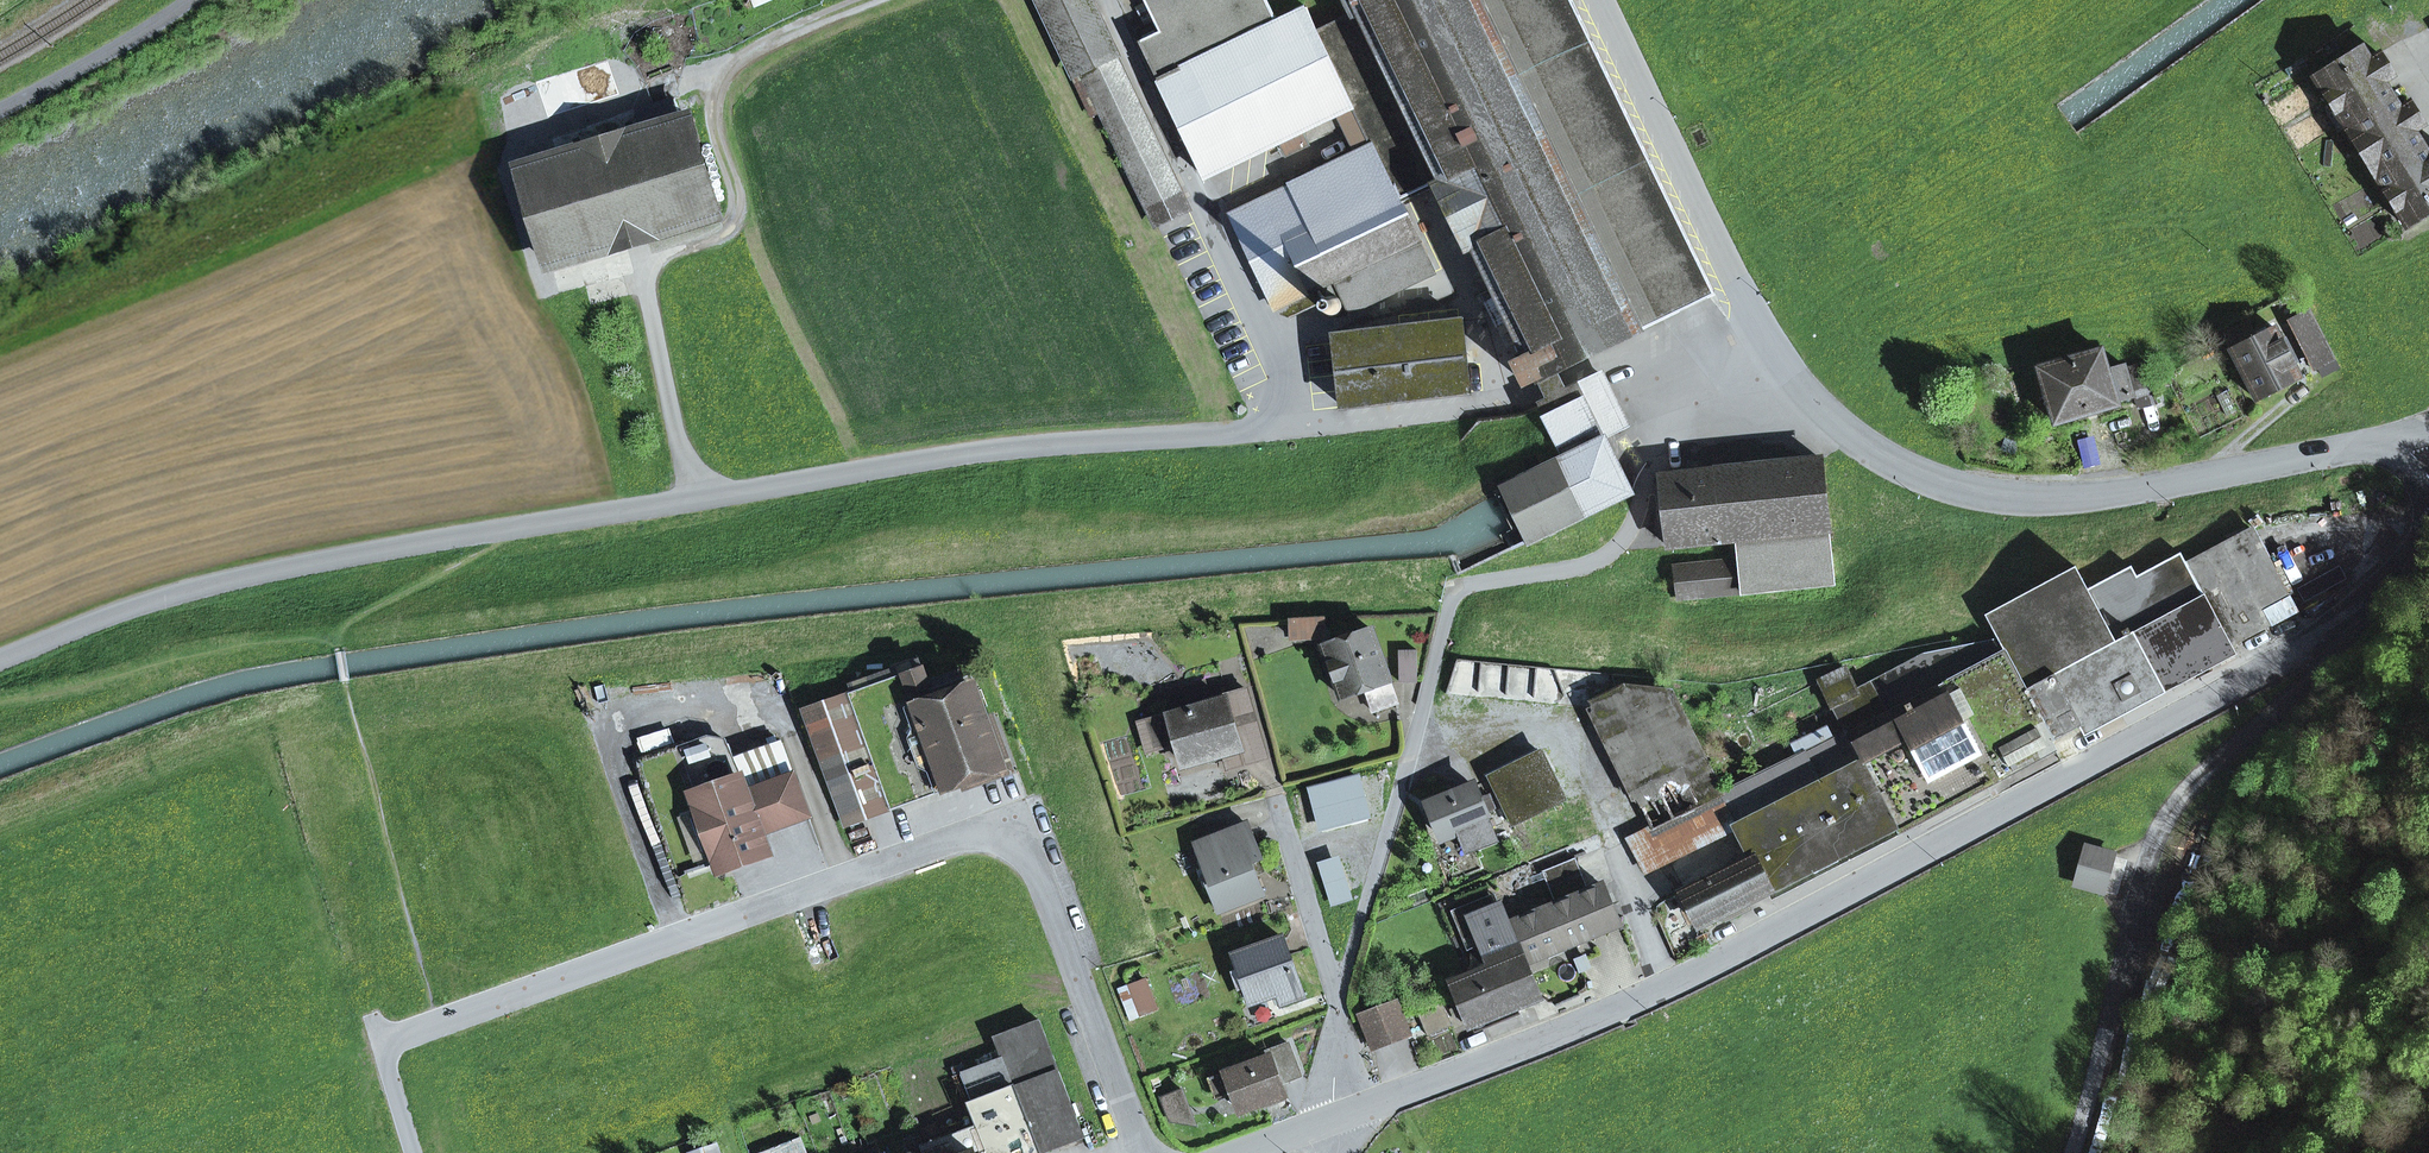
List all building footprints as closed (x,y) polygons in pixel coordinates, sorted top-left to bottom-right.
[(1113,53),(1088,0),(1041,0),(1075,71),(1082,68),(1113,53)] [(1317,30),(1307,7),(1278,21),(1268,0),(1145,0),(1160,32),(1140,41),(1206,178),(1281,142),(1287,155),(1309,144),(1308,142),(1303,131),(1337,115),(1352,108),(1355,107),(1317,30)] [(1351,13),(1317,30),(1355,107),(1352,108),(1371,147),(1373,146),(1401,203),(1437,186),(1468,250),(1475,246),(1529,357),(1516,364),(1526,384),(1539,377),(1540,380),(1555,373),(1715,295),(1571,0),(1345,0),(1351,13)] [(2392,75),(2379,53),(2369,60),(2361,47),(2314,76),(2406,226),(2428,212),(2428,158),(2412,130),(2423,124),(2409,102),(2399,108),(2382,82),(2392,75)] [(1082,68),(1157,224),(1188,209),(1113,53),(1082,68)] [(1303,131),(1308,142),(1342,126),(1337,115),(1303,131)] [(522,168),(552,266),(720,215),(690,117),(522,168)] [(1373,146),(1371,147),(1291,185),(1293,188),(1232,217),(1274,307),(1278,305),(1282,314),(1289,317),(1318,303),(1313,293),(1336,282),(1351,313),(1434,273),(1401,203),(1373,146)] [(1336,317),(1342,311),(1342,303),(1337,296),(1328,296),(1322,302),(1322,310),(1327,316),(1336,317)] [(2293,323),(2315,365),(2332,356),(2311,314),(2293,323)] [(1334,335),(1343,407),(1471,392),(1462,320),(1334,335)] [(2230,350),(2256,399),(2299,377),(2274,327),(2230,350)] [(2133,396),(2124,366),(2107,370),(2101,350),(2039,367),(2047,396),(2054,422),(2116,404),(2115,402),(2133,396)] [(2039,367),(2020,373),(2029,402),(2047,396),(2039,367)] [(1560,383),(1555,373),(1540,380),(1545,390),(1550,399),(1564,392),(1560,383)] [(1626,427),(1601,375),(1564,392),(1550,399),(1540,404),(1566,457),(1502,487),(1504,490),(1516,515),(1528,540),(1529,542),(1631,493),(1604,438),(1626,427)] [(1668,547),(1738,539),(1828,529),(1821,458),(1660,475),(1668,547)] [(1738,539),(1740,561),(1675,567),(1678,599),(1834,585),(1828,529),(1738,539)] [(2263,612),(2288,599),(2260,546),(2252,530),(2186,565),(2180,555),(2137,578),(2131,567),(2087,591),(2075,568),(1985,615),(1998,640),(2037,715),(2051,741),(2111,709),(2271,627),(2263,612)] [(1323,626),(1342,625),(1342,617),(1292,620),(1293,639),(1319,637),(1323,634),(1323,626)] [(1366,689),(1373,712),(1398,703),(1372,630),(1325,646),(1342,697),(1366,689)] [(1879,718),(1912,781),(2036,716),(2037,715),(1998,640),(1923,654),(1872,680),(1889,712),(1879,718)] [(1399,650),(1400,681),(1417,681),(1417,650),(1399,650)] [(1468,664),(1454,699),(1469,705),(1482,670),(1468,664)] [(1835,705),(1857,694),(1855,691),(1844,669),(1818,682),(1831,707),(1835,705)] [(893,807),(1003,767),(971,678),(931,692),(922,670),(853,695),(893,807)] [(1872,680),(1855,691),(1857,694),(1835,705),(1850,732),(1865,762),(1862,763),(1895,827),(1768,892),(1772,900),(2055,751),(2036,716),(1912,781),(1879,718),(1889,712),(1872,680)] [(1719,796),(1666,689),(1625,685),(1590,702),(1652,828),(1629,840),(1646,871),(1735,828),(1719,796)] [(1233,726),(1250,721),(1241,689),(1224,694),(1226,700),(1233,726)] [(1180,745),(1185,764),(1222,754),(1240,749),(1243,761),(1260,756),(1250,721),(1233,726),(1226,700),(1171,716),(1180,745)] [(807,711),(847,823),(864,817),(824,705),(807,711)] [(1170,712),(1137,721),(1146,754),(1180,745),(1171,716),(1170,712)] [(1719,796),(1735,828),(1736,829),(1862,763),(1865,762),(1850,732),(1833,740),(1828,729),(1810,738),(1815,749),(1719,796)] [(808,815),(782,742),(735,759),(729,744),(699,739),(677,747),(720,869),(768,852),(761,832),(754,814),(765,810),(772,828),(808,815)] [(1226,765),(1243,761),(1240,749),(1222,754),(1226,765)] [(1564,800),(1540,751),(1489,776),(1513,825),(1564,800)] [(1768,892),(1895,827),(1862,763),(1736,829),(1751,859),(1768,892)] [(1311,790),(1320,825),(1354,816),(1345,781),(1311,790)] [(1473,848),(1495,839),(1475,786),(1430,804),(1443,838),(1465,829),(1473,848)] [(761,832),(772,828),(765,810),(754,814),(761,832)] [(1209,885),(1219,910),(1262,893),(1256,876),(1251,862),(1260,859),(1261,858),(1248,825),(1197,846),(1212,884),(1209,885)] [(2087,848),(2077,885),(2102,891),(2112,855),(2087,848)] [(1520,956),(1521,958),(1617,919),(1603,886),(1589,891),(1575,858),(1542,872),(1556,905),(1507,924),(1500,907),(1498,908),(1471,919),(1482,945),(1492,968),(1520,956)] [(1256,876),(1265,872),(1260,859),(1251,862),(1256,876)] [(1684,893),(1700,926),(1724,914),(1746,903),(1768,892),(1751,859),(1684,893)] [(1469,950),(1482,945),(1471,919),(1498,908),(1493,895),(1453,911),(1469,950)] [(1724,914),(1728,921),(1750,910),(1746,903),(1724,914)] [(1278,993),(1282,1004),(1303,996),(1283,938),(1235,955),(1252,1002),(1278,993)] [(1515,1006),(1537,997),(1521,958),(1520,956),(1492,968),(1455,983),(1472,1024),(1493,1015),(1496,1022),(1518,1013),(1515,1006)] [(1128,986),(1139,1016),(1156,1010),(1144,979),(1128,986)] [(1361,1015),(1374,1048),(1409,1035),(1396,1002),(1361,1015)] [(1428,1035),(1450,1026),(1441,1004),(1419,1013),(1428,1035)] [(1084,1137),(1039,1020),(995,1037),(1002,1058),(962,1073),(973,1102),(970,1104),(972,1109),(974,1109),(972,1105),(1014,1089),(1038,1152),(1043,1152),(1084,1137)] [(1262,1103),(1284,1095),(1280,1084),(1301,1076),(1289,1044),(1267,1052),(1269,1058),(1210,1079),(1217,1097),(1233,1090),(1241,1111),(1262,1103)] [(979,1127),(989,1152),(1038,1152),(1014,1089),(972,1105),(974,1109),(972,1109),(979,1127)] [(1163,1097),(1172,1121),(1197,1126),(1182,1090),(1163,1097)] [(1262,1103),(1264,1109),(1286,1101),(1284,1095),(1262,1103)] [(979,1127),(924,1147),(926,1152),(989,1152),(979,1127)] [(801,1138),(761,1152),(806,1152),(801,1138)]
